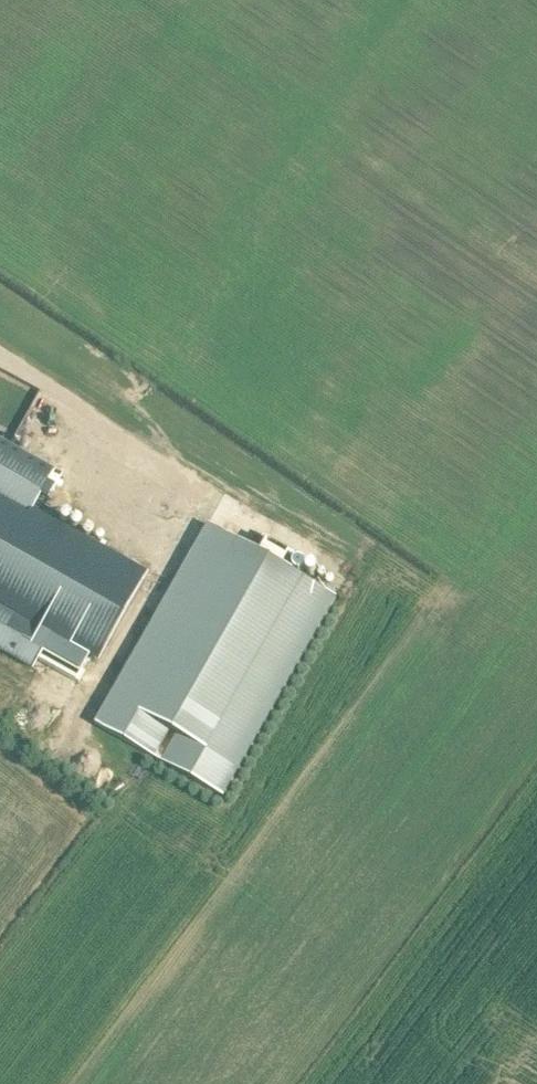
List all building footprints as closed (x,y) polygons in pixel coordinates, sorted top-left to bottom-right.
[(35,669),(54,636),(95,659),(145,571),(31,507),(52,470),(0,440),(0,649),(35,669)] [(95,723),(224,796),(337,597),(288,570),(298,553),(265,535),(256,551),(208,524),(95,723)]
